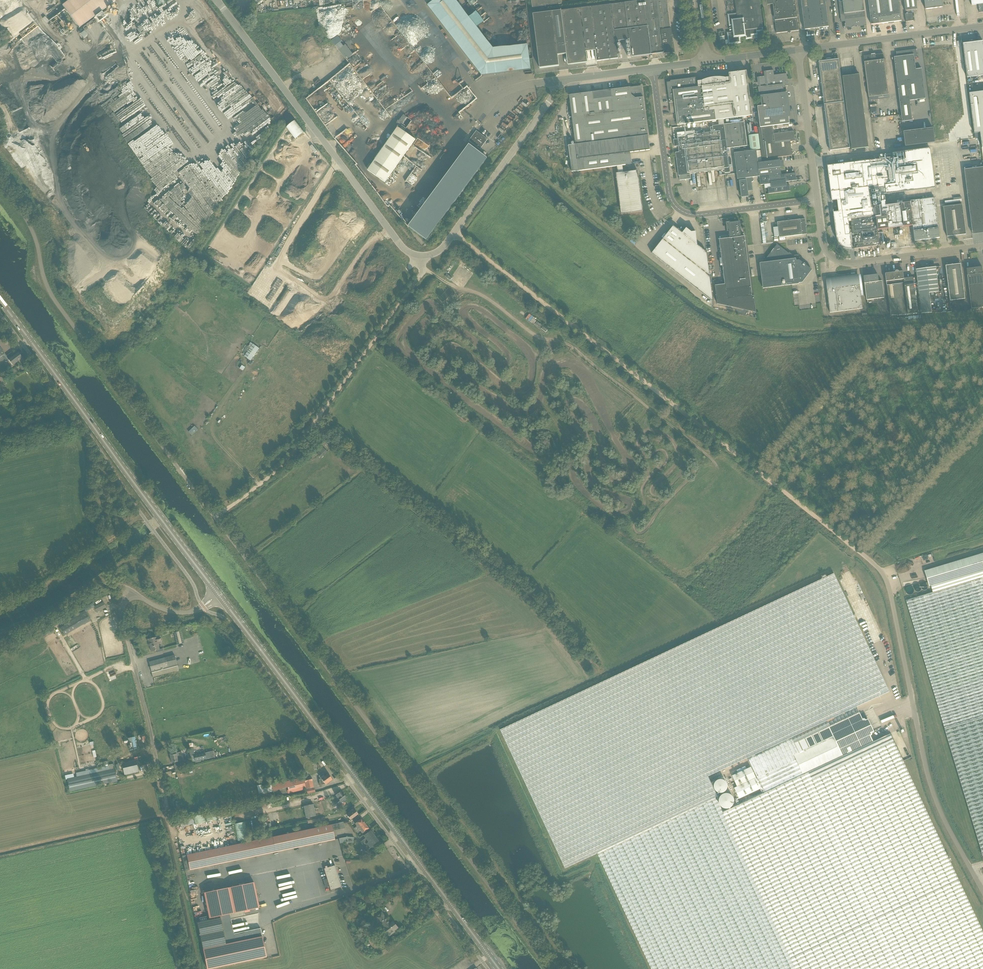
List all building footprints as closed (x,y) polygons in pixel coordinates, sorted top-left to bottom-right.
[(116,0),(70,0),(62,5),(79,28),(116,0)] [(432,3),(428,6),(455,41),(475,25),(455,0),(435,0),(432,3)] [(532,8),(540,7),(540,9),(544,9),(544,6),(561,4),(561,0),(563,0),(531,0),(532,8)] [(540,68),(559,66),(558,55),(567,54),(568,65),(587,62),(586,52),(595,50),(597,61),(618,58),(618,54),(616,41),(629,39),(631,57),(651,54),(664,53),(664,54),(673,53),(672,43),(673,42),(671,29),(670,29),(666,0),(647,0),(644,0),(590,7),(566,10),(561,11),(561,10),(561,11),(533,14),(540,68)] [(759,0),(735,0),(736,13),(728,14),(729,26),(732,26),(733,31),(727,32),(728,44),(741,43),(740,37),(745,36),(746,39),(752,38),(752,35),(758,35),(757,32),(763,31),(759,0)] [(798,26),(795,5),(795,0),(772,0),(776,33),(788,32),(788,33),(791,33),(791,32),(799,31),(798,26)] [(825,0),(801,0),(805,30),(828,27),(828,22),(825,0)] [(845,23),(846,28),(866,25),(866,20),(863,0),(842,0),(845,23)] [(871,25),(901,21),(899,0),(868,0),(871,25)] [(916,5),(916,0),(904,0),(905,11),(906,14),(905,14),(906,22),(913,21),(912,13),(911,13),(911,10),(917,10),(916,5)] [(925,9),(942,7),(941,0),(924,0),(925,9)] [(971,5),(978,4),(979,13),(982,12),(982,0),(971,0),(971,5)] [(493,49),(475,25),(455,41),(482,76),(531,70),(528,44),(493,49)] [(339,36),(333,41),(337,46),(341,42),(343,41),(339,36)] [(982,41),(981,43),(965,45),(963,44),(967,78),(982,75),(982,62),(982,61),(982,42),(982,41)] [(916,69),(914,58),(917,57),(916,49),(896,52),(897,57),(894,57),(902,122),(912,120),(910,100),(925,98),(921,69),(916,69)] [(889,95),(883,54),(864,56),(864,62),(869,97),(889,95)] [(843,82),(852,150),(868,147),(860,79),(859,75),(856,75),(853,57),(840,59),(843,82)] [(844,102),(839,64),(838,59),(819,62),(824,104),(830,151),(835,150),(850,148),(844,102)] [(348,65),(329,79),(344,100),(345,99),(346,98),(345,97),(353,94),(351,91),(349,86),(348,84),(346,79),(347,77),(346,75),(351,74),(349,70),(352,68),(350,66),(350,65),(348,65)] [(787,92),(786,88),(785,88),(785,86),(788,86),(786,74),(777,75),(777,76),(774,77),(773,70),(764,71),(764,76),(757,77),(757,82),(756,82),(756,81),(754,81),(754,83),(752,83),(753,88),(758,87),(759,97),(760,97),(787,94),(786,94),(785,92),(787,92)] [(752,115),(746,71),(729,73),(729,77),(725,78),(722,77),(719,77),(716,77),(713,78),(710,78),(707,79),(704,80),(701,81),(700,81),(700,80),(699,79),(698,78),(697,78),(696,78),(695,78),(672,81),(672,82),(667,82),(669,98),(674,98),(677,125),(752,115)] [(624,153),(650,150),(642,88),(641,88),(640,87),(639,86),(569,95),(575,145),(569,145),(572,172),(617,166),(622,165),(626,165),(624,153)] [(969,93),(974,134),(980,133),(982,147),(982,92),(969,93)] [(790,116),(787,94),(760,97),(761,106),(758,106),(760,128),(761,127),(773,126),(790,124),(789,116),(790,116)] [(295,121),(286,128),(296,140),(305,133),(295,121)] [(744,122),(712,126),(713,127),(710,127),(710,131),(713,130),(713,132),(677,137),(678,139),(673,140),(674,147),(679,146),(680,155),(676,155),(679,175),(680,180),(691,179),(690,174),(724,169),(725,173),(730,173),(729,168),(727,148),(747,146),(744,122)] [(33,141),(32,139),(44,132),(39,124),(20,135),(26,145),(33,141)] [(795,141),(794,131),(774,134),(773,126),(761,127),(764,159),(792,156),(790,142),(795,141)] [(398,127),(395,131),(368,170),(381,180),(385,183),(415,139),(398,127)] [(935,143),(933,128),(903,132),(905,147),(935,143)] [(130,148),(134,154),(136,153),(150,143),(149,138),(151,137),(150,134),(150,133),(146,134),(145,132),(144,132),(141,134),(138,135),(137,133),(135,131),(128,136),(128,137),(130,136),(134,135),(131,136),(132,139),(129,140),(127,137),(124,138),(128,143),(128,145),(130,146),(130,148)] [(476,131),(469,141),(480,149),(488,139),(476,131)] [(758,134),(748,136),(750,151),(760,149),(758,134)] [(466,144),(410,230),(429,242),(485,156),(466,144)] [(892,158),(827,166),(832,201),(837,201),(838,212),(833,212),(836,237),(838,242),(841,246),(846,249),(852,249),(848,220),(851,219),(854,249),(879,245),(877,231),(913,226),(910,203),(885,206),(884,194),(935,188),(930,148),(903,152),(904,152),(905,159),(892,160),(892,158)] [(758,163),(756,150),(734,153),(736,171),(737,179),(740,179),(740,181),(739,181),(742,197),(748,197),(748,191),(752,190),(750,182),(752,182),(753,182),(753,181),(753,180),(752,177),(759,177),(758,163)] [(236,180),(243,168),(228,170),(228,173),(224,174),(223,172),(227,169),(221,170),(217,166),(218,169),(215,170),(206,159),(201,159),(197,163),(197,165),(200,166),(200,172),(202,173),(201,173),(199,176),(206,185),(208,184),(210,187),(210,190),(213,194),(227,192),(230,190),(232,185),(237,182),(236,180)] [(796,180),(795,173),(781,175),(780,167),(779,160),(774,161),(762,163),(758,163),(759,177),(760,185),(765,184),(771,184),(771,188),(768,188),(768,194),(790,191),(790,185),(785,186),(784,182),(796,180)] [(144,169),(148,171),(151,167),(153,169),(154,167),(152,166),(149,163),(144,169)] [(621,214),(643,211),(638,175),(638,171),(623,172),(622,165),(617,166),(618,173),(616,173),(621,214)] [(964,170),(972,233),(973,233),(972,230),(982,228),(982,167),(964,170)] [(937,218),(934,198),(910,201),(910,203),(913,226),(914,236),(915,241),(939,238),(937,218)] [(154,204),(165,214),(169,210),(170,211),(173,207),(167,201),(163,205),(158,200),(154,204)] [(966,234),(962,204),(943,207),(947,237),(966,234)] [(779,238),(807,234),(805,219),(777,222),(779,238)] [(752,296),(744,236),(741,237),(739,222),(728,223),(730,238),(719,239),(725,284),(715,285),(717,304),(756,313),(754,296),(752,296)] [(673,226),(670,230),(652,253),(713,302),(707,252),(697,245),(696,232),(691,232),(686,228),(683,233),(673,226)] [(766,262),(760,263),(760,268),(763,288),(794,284),(799,284),(799,282),(802,282),(803,282),(812,270),(806,265),(804,263),(803,263),(799,260),(799,255),(792,256),(777,244),(765,259),(766,262)] [(946,266),(950,301),(965,299),(960,264),(946,266)] [(936,267),(916,269),(919,294),(939,292),(936,267)] [(980,267),(966,269),(971,309),(982,307),(982,275),(982,272),(982,267),(980,267)] [(885,273),(886,278),(890,315),(917,314),(913,277),(904,278),(903,271),(899,272),(898,271),(897,270),(896,271),(895,271),(895,272),(885,273)] [(863,276),(864,281),(866,300),(884,298),(882,281),(879,281),(878,274),(863,276)] [(529,313),(526,319),(534,323),(536,318),(529,313)] [(537,321),(535,324),(546,332),(548,330),(537,321)] [(253,344),(244,356),(250,360),(259,348),(253,344)] [(0,358),(0,361),(8,362),(9,360),(12,365),(22,357),(19,353),(14,356),(12,352),(6,356),(5,354),(0,358)] [(195,426),(188,431),(192,436),(199,430),(195,426)] [(319,451),(317,453),(321,458),(328,452),(321,445),(317,449),(319,451)] [(925,571),(929,586),(931,586),(933,592),(906,600),(945,729),(982,857),(982,553),(925,571)] [(859,713),(857,707),(889,692),(834,573),(500,730),(565,868),(598,853),(598,854),(652,968),(982,968),(982,933),(890,734),(873,742),(870,736),(871,735),(872,733),(874,732),(868,719),(866,720),(864,719),(862,719),(860,713),(859,713)] [(94,607),(97,612),(105,607),(103,603),(94,607)] [(60,628),(65,635),(91,620),(86,613),(60,628)] [(184,643),(181,631),(174,633),(177,645),(184,643)] [(156,637),(148,640),(151,652),(156,650),(157,653),(163,651),(163,648),(159,649),(157,643),(161,642),(160,639),(159,637),(156,638),(156,637)] [(154,661),(149,662),(152,673),(153,677),(178,670),(177,666),(174,655),(165,657),(165,658),(154,661)] [(130,748),(132,748),(137,747),(135,739),(129,741),(128,739),(124,740),(125,744),(129,743),(130,748)] [(175,754),(170,755),(172,763),(173,762),(175,770),(184,768),(183,764),(181,752),(175,753),(175,754),(176,754),(175,754)] [(135,761),(122,764),(124,775),(138,772),(139,772),(136,761),(135,761)] [(117,781),(114,769),(70,780),(69,780),(67,780),(70,792),(117,781)] [(322,773),(319,776),(321,779),(319,779),(320,783),(322,785),(325,784),(325,785),(328,783),(332,780),(328,774),(325,776),(322,773)] [(304,779),(305,783),(306,789),(314,787),(312,781),(311,777),(304,779)] [(287,783),(272,787),(273,791),(288,787),(289,792),(305,788),(303,779),(287,783)] [(340,791),(336,794),(335,796),(339,802),(337,803),(339,806),(346,800),(344,798),(345,797),(343,794),(343,795),(340,791)] [(734,804),(735,802),(734,801),(734,800),(734,799),(733,798),(732,798),(731,797),(730,797),(728,798),(727,798),(726,799),(726,800),(725,802),(725,803),(726,804),(727,805),(729,806),(730,806),(732,806),(733,805),(734,804)] [(315,816),(313,804),(303,807),(305,818),(315,816)] [(354,808),(350,811),(344,816),(345,818),(348,816),(350,820),(358,814),(354,808)] [(194,816),(195,823),(214,820),(213,813),(194,816)] [(353,826),(352,827),(352,829),(353,829),(354,830),(354,831),(365,824),(364,822),(361,819),(357,822),(355,823),(357,826),(354,828),(353,826)] [(248,838),(245,822),(235,823),(238,840),(248,838)] [(365,824),(354,831),(356,834),(360,831),(362,834),(366,831),(366,830),(368,829),(365,824)] [(187,855),(182,856),(185,871),(190,870),(335,840),(332,825),(187,855)] [(366,851),(369,849),(372,846),(372,845),(374,844),(378,841),(375,837),(370,831),(368,833),(364,836),(365,838),(360,842),(363,845),(362,846),(363,848),(365,850),(366,851)] [(325,888),(329,887),(330,890),(342,887),(335,865),(324,869),(327,879),(323,880),(325,888)] [(197,923),(207,968),(208,968),(266,957),(260,928),(234,934),(229,914),(259,908),(254,882),(204,893),(209,918),(220,916),(220,918),(210,920),(197,923)] [(376,917),(379,921),(383,926),(382,926),(384,929),(383,929),(389,936),(395,932),(394,931),(398,928),(393,921),(390,924),(382,912),(376,917)]
